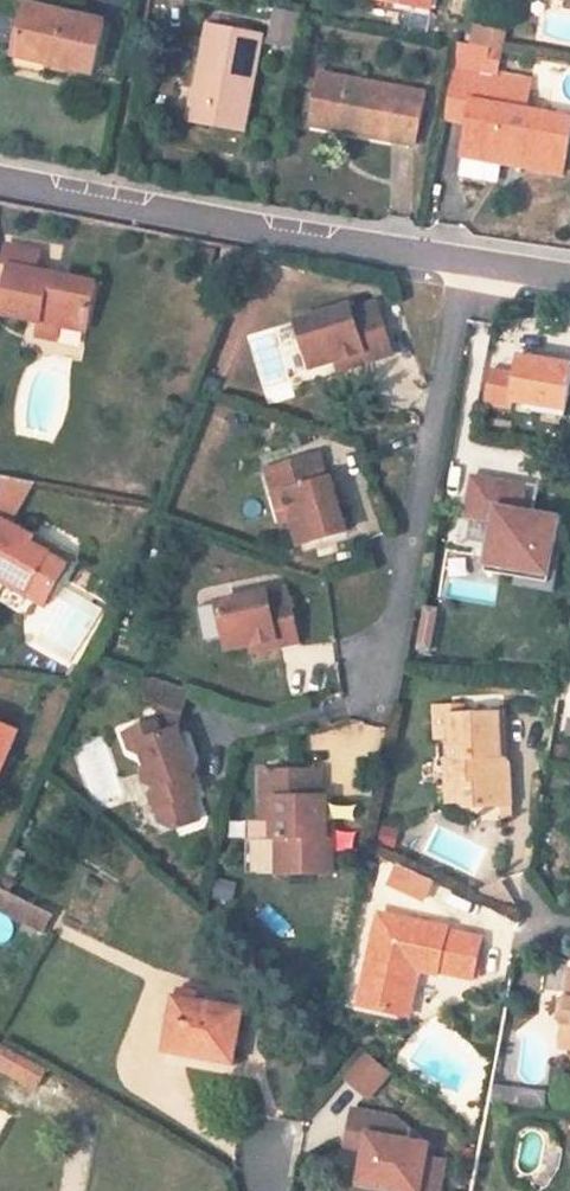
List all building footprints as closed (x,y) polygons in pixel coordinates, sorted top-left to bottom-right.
[(396,3),(430,10),(432,0),(396,0),(396,3)] [(105,23),(27,5),(16,50),(50,58),(49,64),(93,74),(105,23)] [(301,15),(277,10),(271,40),(295,44),(301,15)] [(190,122),(243,132),(260,44),(262,38),(262,36),(209,26),(190,122)] [(271,40),(262,38),(260,44),(294,50),(295,44),(271,40)] [(46,75),(50,58),(16,50),(12,67),(46,75)] [(569,140),(569,119),(527,111),(532,81),(455,68),(445,119),(467,123),(463,146),(504,154),(503,163),(563,174),(569,140)] [(416,146),(425,95),(320,75),(312,116),(352,124),(350,133),(416,146)] [(350,133),(352,124),(312,116),(310,124),(350,133)] [(461,155),(503,163),(504,154),(463,146),(461,155)] [(37,251),(11,247),(7,265),(9,266),(32,270),(37,251)] [(32,270),(9,266),(0,313),(39,321),(60,326),(86,331),(96,284),(32,270)] [(351,306),(297,323),(311,368),(335,361),(364,353),(367,363),(393,355),(377,304),(353,312),(351,306)] [(60,326),(39,321),(36,335),(57,340),(60,326)] [(338,371),(367,363),(364,353),(335,361),(338,371)] [(519,355),(516,373),(492,369),(485,405),(506,408),(507,401),(511,402),(537,407),(566,412),(569,392),(569,364),(519,355)] [(537,407),(511,402),(507,401),(506,408),(536,413),(537,407)] [(293,521),(300,546),(346,533),(331,479),(326,480),(319,455),(268,469),(275,496),(285,493),(293,521)] [(525,485),(472,475),(465,516),(494,521),(485,571),(500,574),(501,570),(517,573),(516,575),(554,582),(560,551),(554,550),(560,517),(534,512),(520,510),(525,485)] [(538,487),(525,485),(520,510),(534,512),(538,487)] [(293,521),(285,493),(275,496),(283,524),(293,521)] [(0,518),(0,572),(10,578),(6,583),(47,606),(71,566),(32,544),(35,538),(0,518)] [(71,566),(75,560),(35,538),(32,544),(71,566)] [(517,573),(501,570),(500,574),(516,577),(515,584),(553,591),(554,582),(516,575),(517,573)] [(0,572),(0,580),(6,583),(10,578),(0,572)] [(268,592),(218,603),(228,650),(251,645),(277,640),(279,647),(300,642),(289,595),(270,599),(268,592)] [(436,608),(425,606),(418,647),(429,649),(436,608)] [(252,652),(279,647),(277,640),(251,645),(252,652)] [(163,706),(182,713),(189,690),(155,678),(146,701),(163,706)] [(178,729),(182,713),(163,706),(157,723),(162,736),(178,729)] [(508,762),(499,755),(497,713),(450,716),(450,706),(433,707),(435,737),(450,737),(451,760),(452,781),(459,780),(460,801),(466,806),(510,804),(508,762)] [(195,774),(178,729),(162,736),(157,723),(125,734),(131,751),(137,755),(138,755),(143,753),(147,766),(144,773),(148,784),(155,787),(152,794),(162,824),(175,830),(199,822),(190,799),(198,796),(191,776),(195,774)] [(0,724),(0,773),(18,731),(0,724)] [(445,760),(447,801),(460,801),(459,780),(452,781),(451,760),(445,760)] [(272,771),(262,771),(262,818),(272,817),(276,817),(276,798),(272,798),(272,771)] [(320,771),(272,771),(272,798),(276,798),(276,817),(272,817),(272,839),(278,839),(278,875),(332,874),(332,837),(326,837),(326,826),(325,797),(320,797),(320,771)] [(14,847),(3,874),(16,881),(27,854),(14,847)] [(398,865),(389,883),(424,900),(433,882),(398,865)] [(0,880),(0,911),(45,934),(54,916),(11,894),(16,881),(3,874),(0,880)] [(504,903),(513,898),(501,879),(478,893),(504,903)] [(380,915),(360,1005),(405,1015),(413,978),(410,976),(412,968),(419,970),(438,974),(438,971),(473,979),(482,939),(447,931),(447,929),(380,915)] [(405,1015),(409,1016),(419,970),(412,968),(410,976),(413,978),(405,1015)] [(567,996),(561,1001),(559,1020),(564,1026),(562,1047),(569,1048),(569,972),(567,996)] [(199,992),(177,989),(175,998),(197,1002),(199,992)] [(234,1061),(242,1010),(197,1002),(175,998),(167,1047),(188,1050),(187,1054),(234,1061)] [(12,1071),(11,1075),(37,1088),(47,1071),(0,1043),(0,1064),(12,1071)] [(366,1055),(345,1079),(369,1099),(389,1075),(366,1055)] [(352,1111),(346,1148),(365,1151),(367,1137),(351,1134),(355,1111),(352,1111)] [(360,1180),(383,1184),(382,1186),(402,1190),(439,1190),(445,1161),(426,1158),(428,1145),(408,1142),(410,1132),(394,1118),(355,1111),(351,1134),(367,1137),(365,1151),(360,1180)] [(360,1180),(359,1183),(382,1188),(382,1186),(383,1184),(360,1180)]
